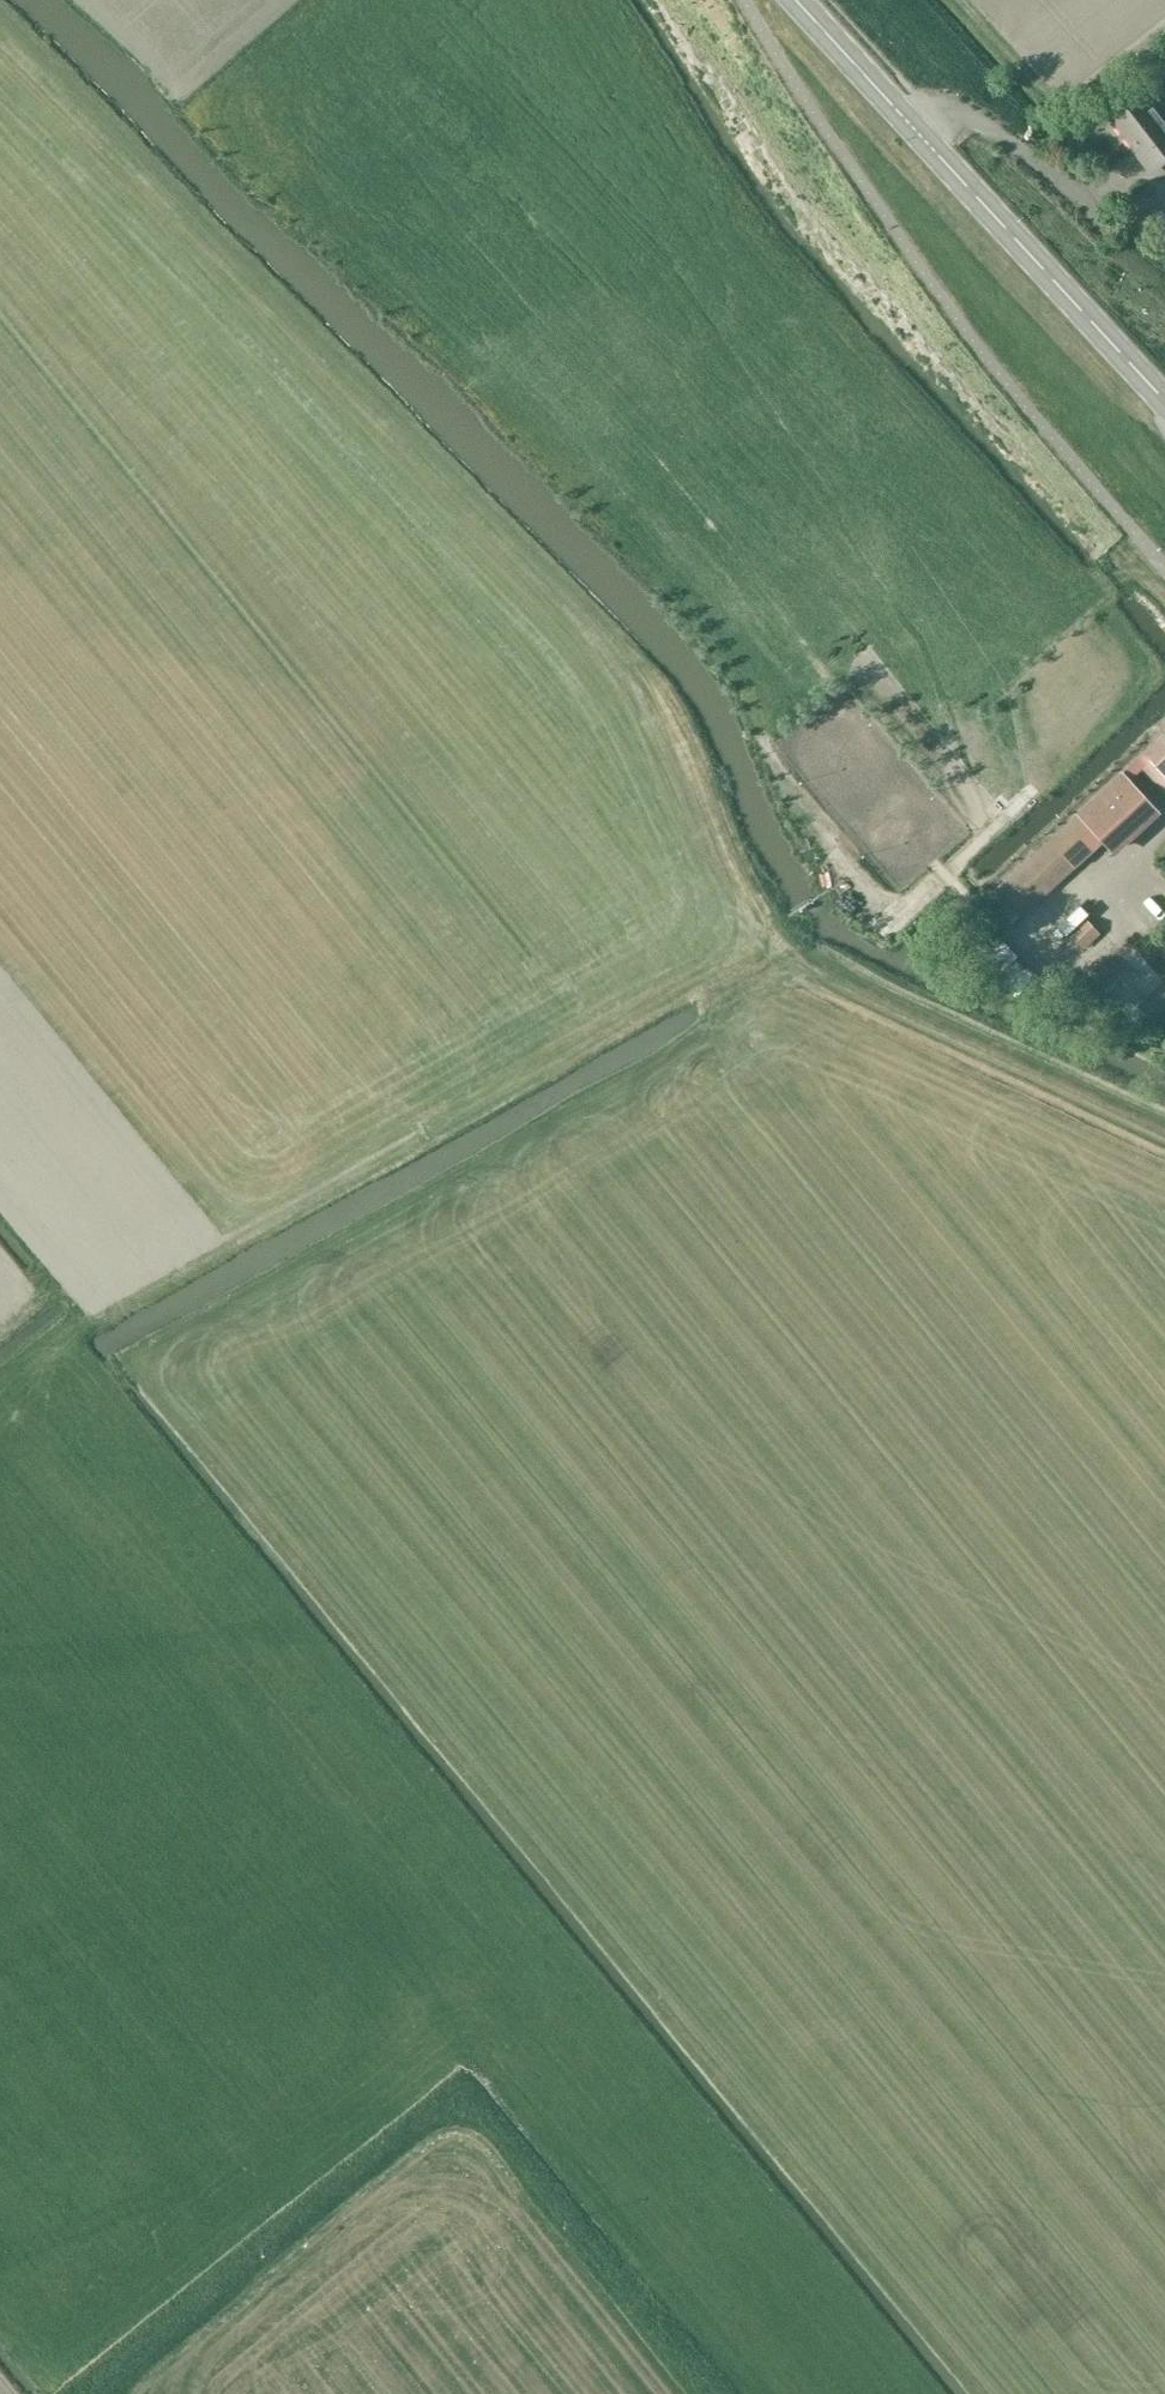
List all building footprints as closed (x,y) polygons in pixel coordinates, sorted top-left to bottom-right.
[(1164,161),(1164,105),(1158,96),(1150,103),(1143,93),(1111,117),(1152,170),(1164,161)] [(1164,778),(1164,737),(1145,756),(1152,763),(1151,764),(1164,778)] [(1162,815),(1124,773),(1080,814),(1078,812),(985,899),(1002,918),(1012,908),(1023,919),(1076,869),(1064,855),(1090,830),(1117,858),(1162,815)] [(1071,936),(1084,951),(1101,936),(1088,921),(1071,936)] [(997,950),(983,963),(999,979),(1012,967),(997,950)]
